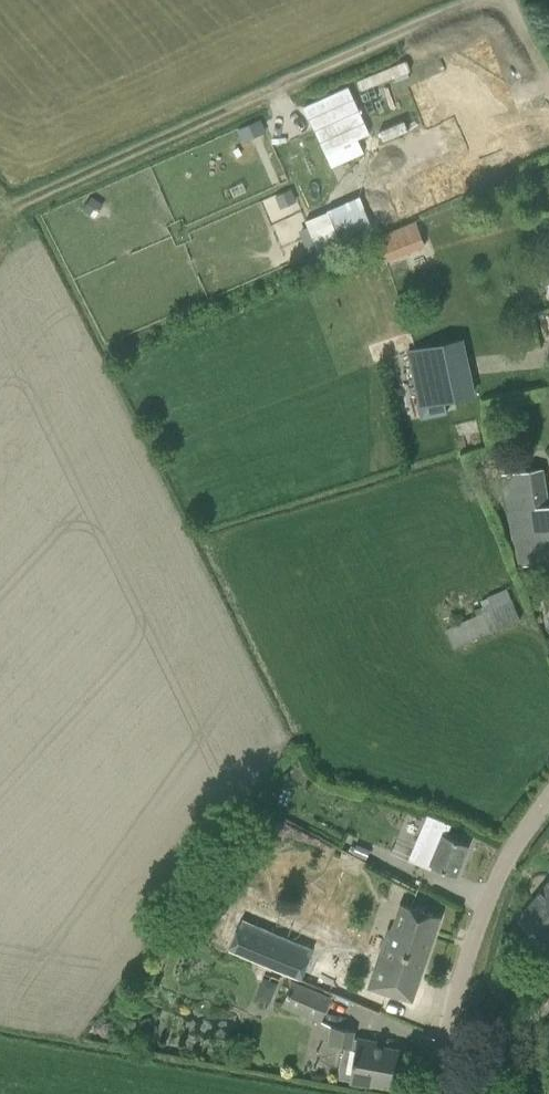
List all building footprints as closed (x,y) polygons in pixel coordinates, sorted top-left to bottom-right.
[(419,112),(420,112),(425,123),(444,114),(445,116),(464,107),(481,145),(518,129),(500,86),(504,84),(490,53),(467,63),(468,66),(450,74),(452,79),(432,87),(435,93),(415,101),(418,107),(417,107),(419,112)] [(405,190),(416,217),(498,182),(486,155),(405,190)] [(275,192),(294,236),(342,215),(323,171),(275,192)] [(101,204),(91,197),(83,208),(93,215),(101,204)] [(415,222),(374,238),(384,263),(425,246),(415,222)] [(407,353),(419,406),(476,395),(463,340),(407,353)] [(516,567),(548,562),(548,505),(543,468),(501,474),(513,554),(516,567)] [(545,568),(523,572),(526,587),(547,584),(545,568)] [(519,619),(511,600),(482,613),(490,632),(519,619)] [(478,637),(470,618),(445,628),(453,648),(478,637)] [(436,851),(431,864),(455,874),(468,843),(444,833),(442,837),(425,830),(418,844),(436,851)] [(352,852),(366,858),(370,849),(356,843),(352,852)] [(373,863),(408,883),(419,864),(383,845),(373,863)] [(414,881),(434,889),(439,878),(419,870),(414,881)] [(518,919),(548,944),(548,880),(518,919)] [(368,988),(399,998),(400,997),(412,1001),(440,917),(400,903),(391,931),(395,933),(384,966),(376,963),(368,988)] [(300,978),(309,955),(283,944),(285,938),(240,919),(228,948),(300,978)] [(267,966),(264,974),(278,980),(282,972),(267,966)] [(264,976),(256,997),(264,1000),(271,997),(277,982),(264,976)] [(292,981),(282,1005),(320,1022),(330,997),(292,981)] [(397,1062),(399,1050),(394,1049),(376,1046),(377,1042),(355,1038),(354,1038),(352,1038),(353,1031),(332,1027),(329,1045),(344,1047),(356,1049),(350,1082),(372,1086),(373,1082),(393,1085),(394,1081),(397,1079),(398,1070),(396,1068),(397,1062)]
